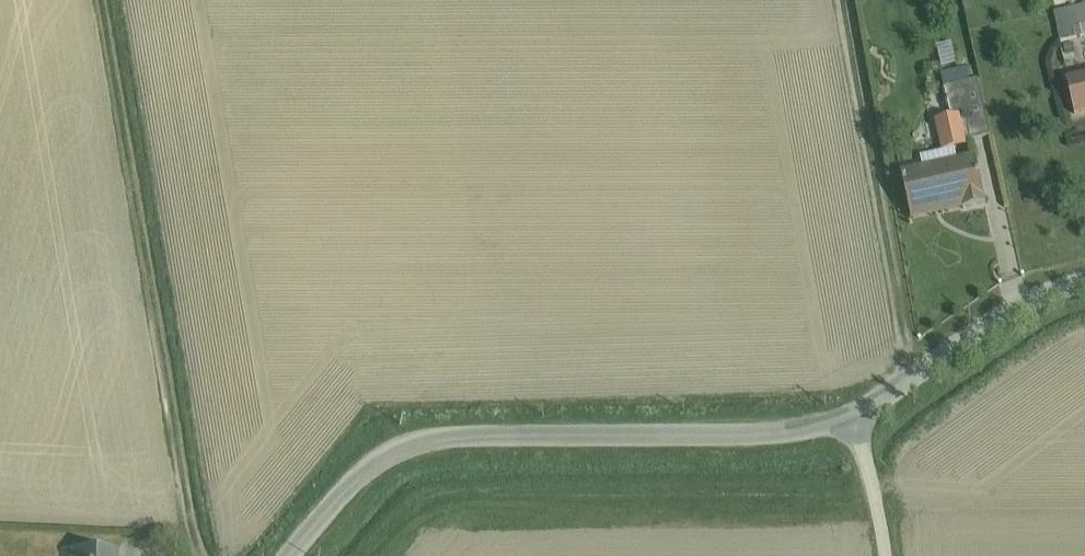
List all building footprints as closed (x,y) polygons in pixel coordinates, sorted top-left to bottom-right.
[(1054,13),(1060,43),(1084,38),(1084,7),(1054,13)] [(952,45),(937,48),(942,69),(957,66),(952,45)] [(967,69),(942,75),(945,90),(946,90),(953,124),(960,123),(964,143),(980,140),(991,137),(978,81),(970,83),(967,69)] [(1066,80),(1075,115),(1084,113),(1084,76),(1066,80)] [(962,206),(963,210),(986,205),(975,157),(958,161),(955,150),(921,158),(923,169),(901,174),(911,217),(962,206)] [(962,206),(911,217),(912,221),(963,210),(962,206)]
